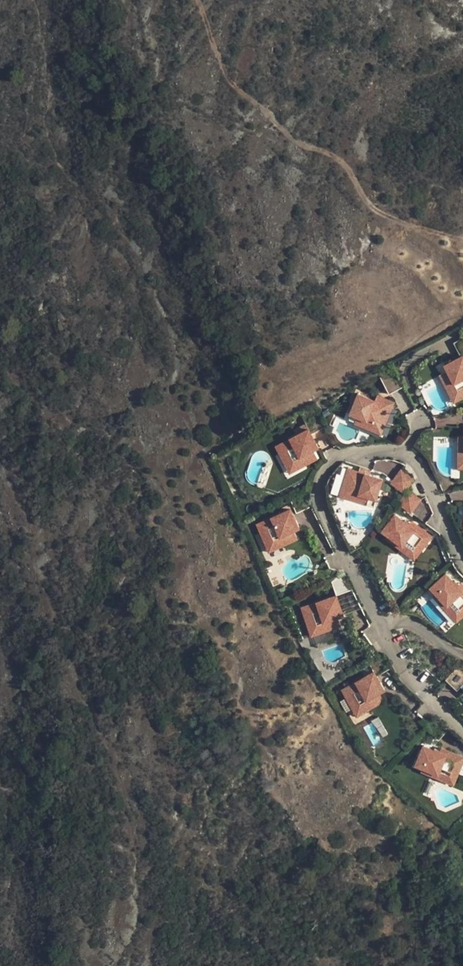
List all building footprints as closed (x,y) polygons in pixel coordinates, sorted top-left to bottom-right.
[(461,357),(462,356),(462,339),(454,343),(461,357)] [(461,357),(458,359),(461,363),(456,366),(453,361),(445,366),(448,371),(455,384),(448,388),(454,398),(462,394),(462,360),(461,357)] [(403,387),(395,370),(380,378),(389,394),(403,387)] [(454,398),(448,388),(455,384),(448,371),(437,376),(452,404),(462,398),(462,394),(454,398)] [(373,404),(374,401),(357,394),(349,415),(356,417),(373,425),(374,422),(384,426),(390,411),(393,404),(384,400),(380,407),(373,404)] [(380,407),(384,400),(376,396),(374,401),(373,404),(380,407)] [(380,435),(384,426),(374,422),(373,425),(356,417),(353,423),(371,431),(380,435)] [(312,434),(306,424),(296,429),(299,434),(282,442),(286,449),(283,451),(292,467),(303,462),(300,457),(313,450),(319,448),(314,440),(309,442),(307,437),(312,435),(312,434)] [(456,437),(454,468),(462,468),(462,464),(458,464),(459,452),(462,452),(462,437),(456,437)] [(286,449),(282,442),(276,446),(290,472),(317,458),(313,450),(300,457),(303,462),(292,467),(283,451),(286,449)] [(414,479),(401,469),(391,482),(404,492),(414,479)] [(358,473),(348,470),(345,480),(342,488),(352,490),(351,493),(359,496),(368,499),(376,501),(382,481),(365,475),(364,478),(357,476),(358,473)] [(352,490),(342,488),(340,497),(367,505),(368,499),(359,496),(351,493),(352,490)] [(421,499),(408,489),(398,502),(411,511),(421,499)] [(421,502),(413,513),(424,523),(433,512),(421,502)] [(290,511),(263,523),(267,531),(264,532),(271,548),(282,543),(280,539),(294,533),(299,530),(295,522),(290,525),(288,519),(293,517),(290,511)] [(402,522),(394,516),(385,528),(391,533),(388,537),(403,547),(406,542),(415,549),(420,542),(425,546),(431,538),(416,526),(413,530),(407,525),(408,524),(403,521),(402,522)] [(413,530),(416,526),(410,522),(408,524),(407,525),(413,530)] [(269,554),(298,541),(294,533),(280,539),(282,543),(271,548),(264,532),(267,531),(263,523),(257,526),(269,554)] [(391,533),(385,528),(383,532),(388,537),(391,533)] [(403,547),(388,537),(386,540),(413,561),(416,558),(420,552),(425,546),(420,542),(415,549),(406,542),(403,547)] [(352,590),(346,573),(330,580),(336,596),(352,590)] [(458,586),(459,585),(455,580),(454,582),(447,574),(435,585),(440,590),(436,593),(448,606),(456,599),(462,607),(462,591),(458,586)] [(440,590),(435,585),(431,588),(436,593),(440,590)] [(436,593),(434,596),(458,621),(462,616),(462,607),(456,599),(448,606),(436,593)] [(339,602),(336,596),(309,606),(312,614),(308,615),(315,632),(326,628),(325,623),(339,618),(344,616),(341,607),(335,609),(334,604),(339,602)] [(312,614),(309,606),(302,609),(312,637),(342,626),(339,618),(325,623),(326,628),(315,632),(308,615),(312,614)] [(455,669),(445,681),(456,692),(462,685),(462,677),(455,669)] [(374,672),(349,686),(353,693),(350,695),(359,711),(369,705),(367,701),(380,693),(384,691),(380,683),(375,686),(372,681),(377,678),(374,672)] [(353,693),(349,686),(342,690),(357,717),(384,701),(380,693),(367,701),(369,705),(359,711),(350,695),(353,693)] [(461,767),(462,761),(462,757),(447,750),(446,754),(440,752),(440,751),(434,748),(433,749),(423,745),(415,764),(421,767),(438,774),(441,767),(451,772),(454,764),(461,767)]
